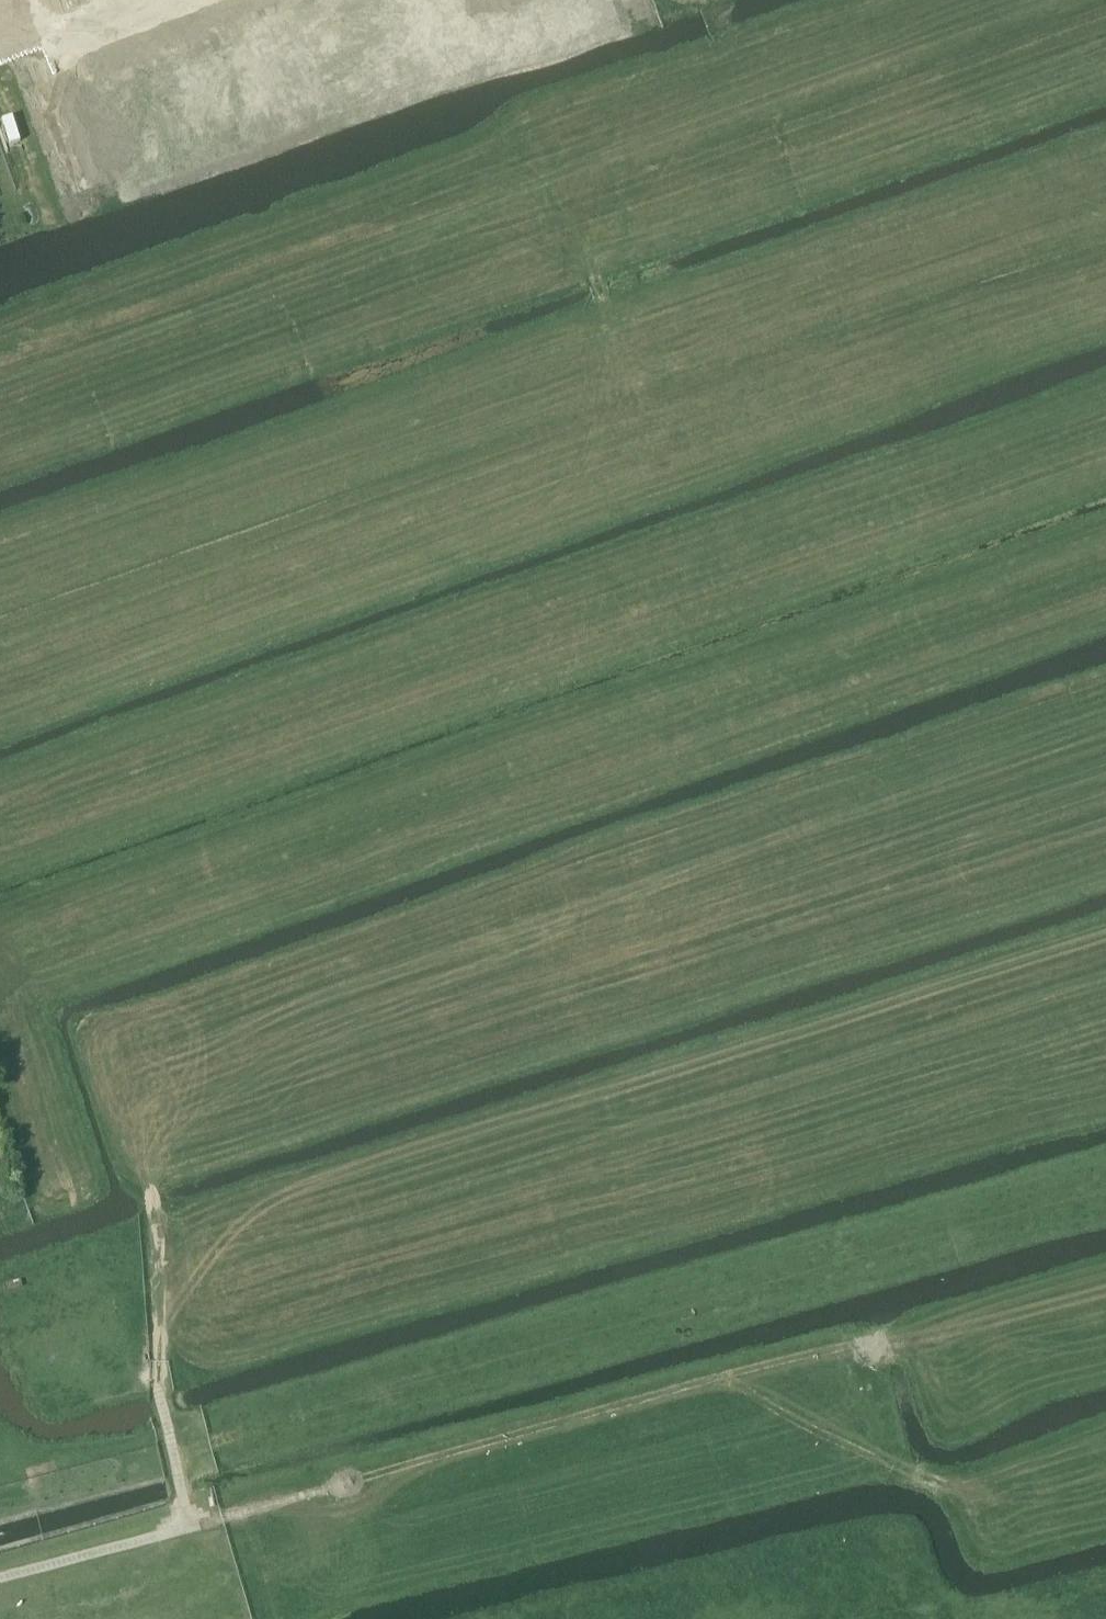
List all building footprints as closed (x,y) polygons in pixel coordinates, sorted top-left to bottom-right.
[(258,40),(268,66),(305,52),(306,56),(307,56),(287,2),(283,4),(282,0),(278,0),(265,5),(267,10),(262,12),(271,35),(258,40)] [(287,2),(307,56),(345,41),(335,15),(322,20),(314,0),(291,0),(292,5),(290,6),(288,2),(287,2)] [(358,15),(367,40),(408,24),(401,7),(407,5),(405,0),(366,0),(370,10),(358,15)] [(426,22),(467,6),(464,0),(418,0),(426,22)] [(547,0),(558,28),(576,21),(578,27),(596,20),(594,14),(611,8),(608,0),(547,0)] [(183,47),(182,47),(202,100),(240,86),(230,60),(217,65),(208,42),(203,44),(201,39),(186,45),(187,50),(185,51),(183,47)] [(166,80),(154,85),(164,111),(200,97),(201,101),(202,100),(182,47),(178,49),(176,44),(160,50),(162,55),(157,57),(166,80)] [(110,70),(82,81),(89,99),(83,101),(90,119),(96,117),(103,134),(144,118),(134,94),(121,99),(110,70)]
